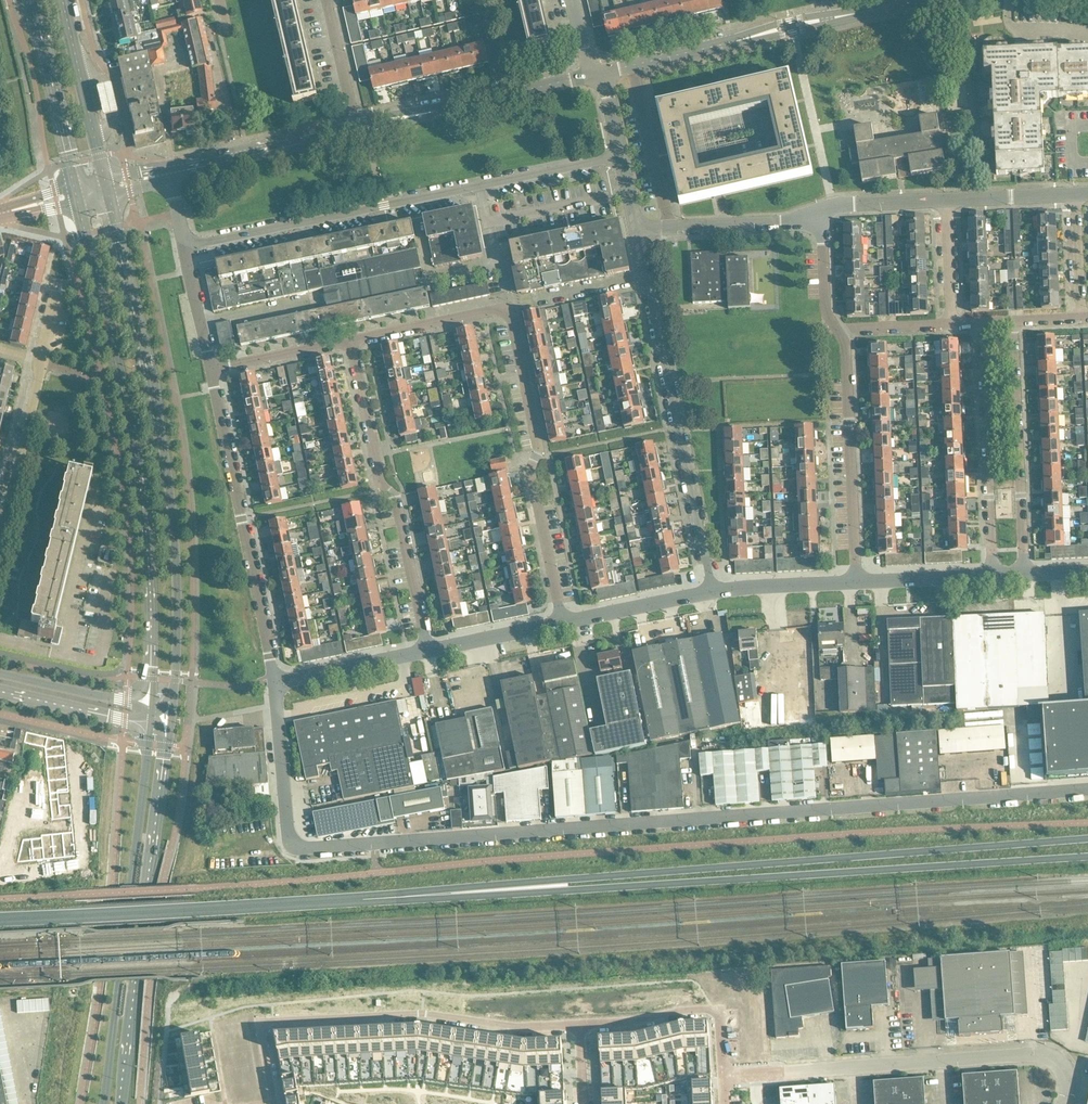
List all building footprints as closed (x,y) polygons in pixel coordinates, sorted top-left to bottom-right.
[(132,0),(126,0),(105,5),(108,19),(111,19),(117,43),(127,41),(128,43),(137,41),(131,14),(135,12),(132,0)] [(198,0),(192,0),(182,2),(183,3),(184,10),(176,12),(178,19),(202,14),(198,0)] [(295,0),(270,0),(277,27),(300,22),(295,0)] [(368,0),(353,0),(355,7),(356,13),(357,17),(371,13),(368,0)] [(381,0),(368,0),(371,13),(384,10),(381,0)] [(394,0),(381,0),(384,10),(396,8),(394,0)] [(541,0),(517,0),(519,11),(543,6),(541,0)] [(680,0),(673,0),(667,1),(672,21),(676,20),(677,22),(685,20),(680,0)] [(693,0),(680,0),(685,20),(693,18),(693,16),(697,15),(693,0)] [(707,0),(693,0),(697,15),(701,14),(702,16),(710,14),(707,0)] [(721,0),(707,0),(710,14),(719,12),(718,10),(723,9),(721,0)] [(672,21),(667,1),(654,4),(659,26),(668,24),(667,22),(672,21)] [(601,8),(600,2),(588,5),(590,10),(601,8)] [(659,26),(654,4),(642,7),(646,27),(651,26),(651,28),(659,26)] [(552,45),(543,6),(519,11),(528,50),(552,45)] [(356,13),(355,7),(343,9),(345,15),(356,13)] [(646,27),(642,7),(629,10),(634,32),(643,30),(642,28),(646,27)] [(603,14),(601,8),(590,10),(591,16),(603,14)] [(634,32),(629,10),(616,13),(621,33),(626,32),(626,34),(634,32)] [(358,18),(357,17),(356,13),(345,15),(346,21),(358,18)] [(621,33),(616,13),(603,16),(604,19),(605,25),(608,36),(609,36),(609,38),(617,36),(617,34),(621,33)] [(604,19),(603,16),(603,14),(591,16),(592,22),(604,19)] [(155,23),(157,30),(176,26),(174,18),(155,23)] [(359,24),(358,18),(346,21),(347,27),(359,24)] [(202,19),(176,26),(157,30),(159,39),(161,49),(162,49),(167,47),(164,36),(182,32),(191,69),(197,68),(201,100),(196,101),(197,112),(216,109),(215,98),(214,98),(210,66),(213,66),(202,19)] [(605,25),(604,19),(592,22),(594,28),(605,25)] [(309,60),(300,22),(277,27),(286,65),(309,60)] [(361,30),(359,24),(347,27),(349,33),(361,30)] [(455,32),(453,24),(440,27),(442,35),(449,34),(449,33),(455,32)] [(362,36),(361,34),(361,30),(349,33),(350,39),(362,36)] [(363,42),(362,36),(350,39),(352,45),(363,42)] [(161,49),(159,39),(143,43),(145,53),(148,52),(161,49)] [(1039,51),(1039,59),(1030,60),(1029,52),(1007,53),(1006,47),(1005,46),(1005,45),(1004,44),(1003,42),(1002,41),(1001,40),(1000,40),(998,39),(996,39),(994,39),(993,39),(991,40),(990,40),(989,41),(988,41),(987,42),(987,43),(986,44),(986,45),(985,46),(985,47),(985,48),(984,49),(984,50),(985,73),(993,73),(997,175),(1045,173),(1042,101),(1044,99),(1087,97),(1087,49),(1039,51)] [(489,64),(485,44),(472,47),(477,69),(485,67),(485,65),(489,64)] [(365,51),(364,45),(352,48),(354,54),(365,51)] [(477,69),(472,47),(459,50),(464,70),(468,69),(468,71),(477,69)] [(165,64),(162,49),(161,49),(148,52),(151,67),(165,64)] [(464,70),(459,50),(447,53),(452,75),(460,73),(460,71),(464,70)] [(367,57),(365,51),(354,54),(355,60),(367,57)] [(145,53),(117,59),(129,109),(134,131),(138,148),(161,143),(166,142),(164,133),(158,103),(150,67),(151,67),(148,52),(145,53)] [(452,75),(447,53),(434,56),(439,76),(443,75),(444,76),(452,75)] [(439,76),(434,56),(421,59),(426,81),(435,79),(434,77),(439,76)] [(368,63),(367,57),(355,60),(357,66),(368,63)] [(426,81),(421,59),(408,62),(413,82),(417,81),(418,83),(426,81)] [(318,99),(309,60),(286,65),(295,105),(318,99)] [(413,82),(408,62),(396,65),(401,87),(409,85),(409,83),(413,82)] [(370,69),(368,63),(357,66),(358,72),(370,69)] [(401,87),(396,65),(383,68),(388,88),(392,87),(392,89),(401,87)] [(388,88),(383,68),(370,71),(371,75),(372,81),(375,91),(376,93),(384,91),(383,89),(388,88)] [(371,75),(370,71),(370,69),(358,72),(359,77),(371,75)] [(372,81),(371,75),(359,77),(361,83),(372,81)] [(812,175),(789,77),(659,107),(681,205),(812,175)] [(109,86),(96,88),(95,91),(102,118),(104,119),(116,117),(117,114),(111,87),(109,86)] [(193,111),(170,113),(172,133),(185,132),(186,135),(196,134),(193,111)] [(971,111),(944,116),(945,124),(972,119),(971,111)] [(946,153),(951,153),(951,150),(949,135),(941,136),(938,117),(920,119),(922,136),(874,143),(872,127),(855,129),(858,149),(850,150),(852,165),(860,164),(863,184),(898,178),(895,162),(902,161),(904,176),(912,175),(912,176),(946,171),(943,151),(945,151),(946,153)] [(483,258),(473,210),(425,220),(427,231),(429,241),(430,241),(435,267),(462,262),(483,258)] [(1056,217),(1048,217),(1048,210),(1038,211),(1038,217),(1037,217),(1038,230),(1056,229),(1056,217)] [(986,233),(986,226),(987,226),(987,220),(983,220),(983,213),(970,213),(971,220),(968,220),(969,234),(986,233)] [(409,223),(398,225),(403,251),(417,248),(417,245),(416,240),(412,222),(409,223)] [(925,236),(925,222),(908,223),(906,223),(906,228),(901,228),(901,236),(908,236),(908,237),(925,236)] [(629,272),(619,223),(595,228),(600,251),(597,251),(600,268),(591,270),(593,279),(618,274),(629,272)] [(398,225),(384,228),(390,254),(403,251),(398,225)] [(845,226),(845,239),(862,238),(862,231),(864,231),(863,225),(845,226)] [(384,228),(369,231),(375,257),(390,254),(384,228)] [(600,268),(597,251),(600,251),(595,228),(580,232),(581,236),(590,280),(593,279),(591,270),(600,268)] [(1057,243),(1056,229),(1038,230),(1038,239),(1037,239),(1037,244),(1057,243)] [(369,231),(356,234),(361,260),(375,257),(369,231)] [(590,280),(581,236),(580,232),(565,235),(566,239),(575,283),(590,280)] [(986,240),(986,233),(969,234),(969,247),(988,246),(988,240),(986,240)] [(356,234),(342,237),(347,263),(361,260),(356,234)] [(575,283),(566,239),(565,235),(550,238),(551,243),(560,286),(575,283)] [(926,249),(925,236),(908,237),(908,250),(926,249)] [(342,237),(330,239),(335,266),(347,263),(342,237)] [(560,286),(551,243),(550,238),(535,241),(536,246),(545,289),(560,286)] [(863,246),(862,238),(845,239),(846,252),(864,251),(864,246),(863,246)] [(330,239),(315,242),(320,269),(335,266),(330,239)] [(545,289),(536,246),(535,241),(520,244),(523,256),(530,292),(545,289)] [(315,242),(300,246),(305,272),(320,269),(315,242)] [(1058,256),(1057,243),(1037,244),(1038,250),(1039,250),(1039,257),(1058,256)] [(530,292),(523,256),(520,244),(511,246),(514,257),(516,270),(513,271),(518,295),(530,292)] [(34,246),(31,258),(47,262),(49,249),(34,246)] [(300,246),(288,248),(294,277),(306,274),(305,272),(300,246)] [(989,251),(988,246),(969,247),(970,260),(988,260),(987,251),(989,251)] [(288,248),(275,251),(281,280),(294,277),(288,248)] [(422,269),(417,248),(403,251),(408,272),(422,269)] [(926,262),(926,249),(908,250),(909,263),(926,262)] [(275,251),(260,254),(264,275),(266,283),(281,280),(275,251)] [(408,272),(403,251),(390,254),(394,275),(408,272)] [(865,257),(864,251),(846,252),(846,265),(863,265),(863,257),(865,257)] [(751,309),(748,259),(733,259),(727,260),(726,253),(691,254),(693,304),(728,302),(729,310),(751,309)] [(260,254),(246,257),(251,278),(264,275),(260,254)] [(394,275),(390,254),(375,257),(379,278),(394,275)] [(1058,269),(1058,256),(1039,257),(1040,265),(1039,265),(1039,270),(1058,269)] [(246,257),(233,259),(237,281),(251,278),(246,257)] [(379,278),(375,257),(361,260),(366,281),(379,278)] [(44,274),(47,262),(31,258),(28,270),(44,274)] [(220,262),(217,263),(218,269),(221,281),(223,288),(238,285),(237,281),(233,259),(220,262)] [(366,281),(361,260),(347,263),(351,284),(366,281)] [(988,266),(988,260),(970,260),(970,273),(989,272),(989,266),(988,266)] [(927,275),(926,262),(909,263),(902,263),(903,276),(927,275)] [(351,284),(347,263),(335,266),(339,286),(351,284)] [(864,272),(863,265),(846,265),(847,278),(865,277),(865,272),(864,272)] [(339,286),(335,266),(320,269),(324,289),(339,286)] [(213,270),(205,272),(206,275),(208,274),(210,284),(221,281),(218,269),(213,270)] [(324,289),(320,269),(305,272),(306,274),(310,292),(324,289)] [(324,289),(325,292),(327,304),(328,309),(329,312),(329,313),(343,310),(362,306),(369,304),(389,300),(408,296),(419,294),(419,291),(418,286),(418,285),(417,281),(424,279),(423,276),(422,272),(422,269),(408,272),(394,275),(379,278),(366,281),(351,284),(339,286),(324,289)] [(1059,282),(1058,269),(1039,270),(1039,276),(1040,276),(1040,283),(1059,282)] [(41,286),(44,274),(28,270),(26,283),(41,286)] [(990,278),(989,272),(970,273),(971,286),(989,286),(988,278),(990,278)] [(310,292),(306,274),(294,277),(297,295),(310,292)] [(269,301),(266,283),(264,275),(251,278),(256,304),(269,301)] [(927,288),(927,275),(903,276),(903,289),(909,289),(927,288)] [(297,295),(294,277),(281,280),(284,298),(297,295)] [(866,283),(865,277),(847,278),(847,291),(864,291),(864,283),(866,283)] [(256,304),(251,278),(237,281),(238,285),(242,306),(256,304)] [(284,298),(281,280),(266,283),(269,301),(284,298)] [(223,288),(221,281),(208,284),(210,297),(224,294),(223,288)] [(1059,295),(1059,282),(1040,283),(1041,291),(1040,291),(1040,296),(1059,295)] [(38,299),(41,286),(26,283),(23,295),(38,299)] [(491,296),(488,284),(481,285),(484,298),(491,296)] [(242,306),(238,285),(223,288),(224,294),(227,310),(242,306)] [(484,298),(481,285),(474,287),(476,299),(484,298)] [(989,293),(989,286),(971,286),(971,299),(991,298),(990,293),(989,293)] [(476,299),(474,287),(467,288),(469,301),(476,299)] [(469,301),(467,288),(459,290),(462,302),(469,301)] [(928,301),(927,288),(909,289),(910,297),(908,297),(908,302),(928,301)] [(462,302),(459,290),(452,291),(455,304),(462,302)] [(455,304),(452,291),(445,293),(448,305),(455,304)] [(868,291),(864,291),(847,291),(848,305),(869,304),(869,303),(868,291)] [(419,294),(408,296),(411,311),(430,307),(427,292),(419,294)] [(448,305),(445,293),(438,294),(440,307),(448,305)] [(224,294),(210,297),(211,300),(213,300),(215,309),(213,309),(214,312),(227,310),(224,294)] [(440,307),(438,294),(431,296),(433,308),(440,307)] [(35,311),(38,299),(23,295),(20,308),(35,311)] [(619,299),(618,295),(598,299),(601,312),(623,307),(621,299),(619,299)] [(1060,309),(1059,295),(1040,296),(1040,302),(1042,302),(1042,309),(1060,309)] [(411,311),(408,296),(389,300),(392,315),(411,311)] [(1014,311),(1013,297),(1008,297),(1008,305),(1004,305),(1004,311),(1014,311)] [(991,304),(991,298),(971,299),(972,313),(991,312),(990,304),(991,304)] [(392,315),(389,300),(369,304),(372,319),(392,315)] [(588,314),(585,301),(572,304),(575,317),(588,314)] [(928,315),(928,301),(908,302),(909,308),(910,308),(910,315),(928,315)] [(870,317),(870,304),(870,303),(869,303),(869,304),(848,305),(848,318),(870,317)] [(372,319),(369,304),(362,306),(365,321),(372,319)] [(571,318),(569,305),(562,306),(564,320),(571,318)] [(365,321),(362,306),(343,310),(345,325),(365,321)] [(624,316),(623,307),(601,312),(603,325),(624,321),(623,316),(624,316)] [(32,324),(35,311),(20,308),(17,320),(32,324)] [(345,325),(343,310),(329,313),(323,314),(326,329),(345,325)] [(548,323),(546,310),(524,314),(527,327),(548,323)] [(326,329),(323,314),(304,318),(307,333),(326,329)] [(307,333),(304,318),(297,319),(300,334),(307,333)] [(573,328),(571,318),(564,320),(567,330),(573,328)] [(300,334),(297,319),(277,323),(280,338),(300,334)] [(29,336),(32,324),(17,320),(14,332),(29,336)] [(261,342),(258,327),(239,331),(239,332),(233,333),(231,321),(230,321),(230,322),(217,325),(217,328),(219,327),(223,349),(221,349),(221,350),(236,347),(236,345),(242,344),(242,346),(261,342)] [(624,325),(624,321),(603,325),(606,337),(628,333),(626,324),(624,325)] [(280,338),(277,323),(258,327),(261,342),(280,338)] [(551,336),(548,323),(527,327),(529,340),(551,336)] [(476,341),(474,328),(452,332),(455,345),(461,344),(461,345),(476,341)] [(26,348),(29,336),(14,332),(11,345),(26,348)] [(607,342),(602,343),(604,351),(609,350),(629,346),(628,342),(630,341),(628,333),(606,337),(607,342)] [(440,349),(437,335),(430,337),(433,350),(440,349)] [(554,349),(554,348),(551,336),(529,340),(532,353),(554,349)] [(1055,351),(1054,337),(1037,338),(1037,343),(1035,343),(1036,351),(1055,351)] [(429,351),(426,338),(420,339),(422,353),(429,351)] [(479,354),(476,341),(461,345),(464,357),(479,354)] [(958,347),(958,342),(940,343),(940,356),(961,355),(960,346),(958,347)] [(401,357),(398,343),(382,347),(385,361),(401,357)] [(887,358),(886,345),(869,346),(869,351),(867,351),(868,359),(887,358)] [(629,346),(609,350),(611,363),(633,359),(632,350),(630,350),(629,346)] [(557,362),(555,349),(555,348),(554,348),(554,349),(532,353),(535,366),(557,362)] [(1056,363),(1055,351),(1036,351),(1036,360),(1038,360),(1038,364),(1056,363)] [(482,367),(479,354),(464,357),(465,364),(458,365),(459,371),(466,370),(482,367)] [(961,364),(961,355),(940,356),(941,369),(959,368),(959,364),(961,364)] [(914,370),(913,356),(905,357),(906,370),(914,370)] [(404,370),(401,357),(385,361),(388,373),(404,370)] [(334,371),(331,358),(316,361),(317,368),(309,370),(310,375),(318,374),(319,374),(334,371)] [(887,371),(887,358),(868,359),(868,368),(870,368),(870,372),(887,371)] [(635,367),(633,359),(611,363),(614,376),(634,372),(633,367),(635,367)] [(560,374),(557,362),(535,366),(537,379),(559,375),(559,374),(560,374)] [(1056,376),(1056,363),(1038,364),(1039,369),(1037,369),(1037,377),(1056,376)] [(297,379),(294,366),(287,367),(290,380),(297,379)] [(14,370),(0,367),(0,379),(12,382),(13,376),(12,376),(14,370)] [(484,380),(482,367),(466,370),(469,383),(484,380)] [(596,379),(593,367),(586,369),(588,381),(596,379)] [(287,381),(284,368),(277,369),(280,382),(287,381)] [(959,372),(959,368),(941,369),(942,381),(962,381),(962,372),(959,372)] [(404,370),(388,373),(390,386),(406,382),(412,381),(409,369),(404,370)] [(914,380),(914,370),(906,370),(906,381),(914,380)] [(337,384),(334,371),(319,374),(321,387),(337,384)] [(888,385),(887,371),(870,372),(870,377),(869,377),(869,386),(888,385)] [(635,376),(634,372),(614,376),(617,389),(639,384),(637,376),(635,376)] [(259,386),(256,373),(241,376),(243,389),(259,386)] [(562,387),(559,375),(537,379),(540,392),(562,387)] [(1057,390),(1056,376),(1037,377),(1038,386),(1039,386),(1040,390),(1057,390)] [(12,382),(0,379),(0,392),(8,394),(10,387),(11,388),(12,382)] [(599,392),(596,379),(588,381),(591,394),(599,392)] [(484,380),(469,383),(463,384),(465,397),(471,396),(487,393),(484,380)] [(962,389),(962,381),(942,381),(942,395),(960,394),(960,389),(962,389)] [(409,395),(406,382),(390,386),(393,399),(409,395)] [(340,396),(337,384),(321,387),(324,400),(340,396)] [(640,392),(639,384),(617,389),(619,401),(640,397),(639,393),(640,392)] [(264,385),(259,386),(243,389),(246,402),(267,398),(264,385)] [(889,398),(888,385),(869,386),(869,394),(871,394),(872,399),(889,398)] [(565,400),(562,387),(540,392),(543,404),(559,401),(565,400)] [(439,397),(437,389),(429,391),(431,399),(430,399),(431,404),(440,402),(439,397)] [(1058,402),(1057,390),(1040,390),(1040,395),(1038,395),(1038,403),(1058,402)] [(8,394),(0,392),(0,404),(6,405),(8,400),(7,399),(8,394)] [(601,405),(599,392),(591,394),(594,407),(601,405)] [(490,405),(487,393),(471,396),(474,408),(490,405)] [(409,395),(393,399),(396,412),(412,408),(419,407),(416,394),(409,395)] [(961,398),(960,394),(942,395),(943,408),(963,407),(963,398),(961,398)] [(342,409),(340,396),(324,400),(327,412),(342,409)] [(619,401),(613,403),(614,409),(621,408),(622,414),(644,410),(642,401),(641,402),(640,397),(619,401)] [(269,411),(267,398),(246,402),(249,415),(264,412),(269,411)] [(889,411),(889,398),(872,399),(872,403),(870,403),(870,412),(889,411)] [(561,414),(559,401),(543,404),(545,417),(561,414)] [(1084,415),(1083,401),(1079,401),(1079,409),(1076,409),(1076,415),(1084,415)] [(1058,416),(1058,402),(1038,403),(1039,412),(1041,412),(1041,416),(1058,416)] [(307,416),(305,403),(296,405),(298,418),(307,416)] [(492,418),(490,405),(474,408),(477,421),(492,418)] [(963,407),(943,408),(937,408),(938,421),(944,421),(962,420),(961,415),(963,415),(963,407)] [(414,421),(412,408),(396,412),(398,424),(414,421)] [(345,422),(342,409),(327,412),(329,425),(345,422)] [(646,418),(644,410),(622,414),(625,427),(626,429),(633,428),(632,426),(645,423),(644,418),(646,418)] [(890,424),(889,411),(870,412),(871,420),(873,420),(873,425),(890,424)] [(267,425),(264,412),(249,415),(251,428),(267,425)] [(564,427),(561,414),(545,417),(548,430),(564,427)] [(1085,425),(1084,420),(1084,415),(1076,415),(1076,426),(1085,425)] [(1059,429),(1058,416),(1041,416),(1041,421),(1039,421),(1040,430),(1059,429)] [(604,418),(596,420),(599,433),(607,431),(604,418)] [(962,424),(962,420),(944,421),(944,434),(964,433),(964,424),(962,424)] [(417,434),(414,421),(398,424),(401,437),(405,436),(416,434),(417,434)] [(348,435),(345,422),(329,425),(332,438),(348,435)] [(891,437),(890,424),(873,425),(873,429),(871,429),(872,438),(891,437)] [(270,437),(267,425),(251,428),(254,441),(270,437)] [(567,440),(564,427),(548,430),(551,443),(567,440)] [(814,432),(814,427),(796,427),(796,441),(817,440),(816,432),(814,432)] [(1060,442),(1059,429),(1040,430),(1040,438),(1042,438),(1042,443),(1060,442)] [(743,443),(742,430),(725,431),(725,435),(723,435),(723,444),(743,443)] [(301,444),(298,432),(289,433),(290,438),(295,437),(297,445),(300,444),(301,444)] [(965,442),(964,433),(944,434),(945,447),(963,446),(963,442),(965,442)] [(418,441),(416,434),(405,436),(406,444),(418,441)] [(350,448),(348,435),(332,438),(326,439),(328,452),(335,451),(350,448)] [(272,450),(270,437),(254,441),(256,453),(272,450)] [(891,450),(891,437),(872,438),(872,446),(874,446),(874,451),(891,450)] [(817,449),(817,440),(796,441),(797,454),(815,453),(815,449),(817,449)] [(1060,455),(1060,442),(1042,443),(1043,447),(1041,447),(1041,456),(1060,455)] [(744,456),(743,443),(723,444),(724,453),(726,453),(726,457),(744,456)] [(303,457),(302,453),(300,444),(297,445),(295,446),(296,454),(293,454),(294,459),(303,457)] [(655,449),(654,444),(637,447),(639,461),(658,457),(657,448),(655,449)] [(963,450),(963,446),(945,447),(946,460),(966,459),(965,450),(963,450)] [(353,461),(350,448),(335,451),(337,464),(353,461)] [(275,463),(272,450),(256,453),(259,466),(275,463)] [(892,462),(891,450),(874,451),(874,455),(873,455),(873,464),(892,462)] [(815,458),(815,453),(797,454),(798,467),(818,466),(817,458),(815,458)] [(1061,468),(1060,455),(1041,456),(1041,464),(1043,464),(1043,468),(1061,468)] [(744,469),(744,456),(726,457),(726,461),(724,461),(725,470),(744,469)] [(567,466),(565,467),(567,475),(586,471),(592,470),(589,457),(583,458),(565,461),(567,466)] [(639,461),(634,462),(636,474),(642,473),(659,470),(658,465),(660,465),(658,457),(639,461)] [(508,470),(506,459),(505,459),(490,462),(492,473),(508,470)] [(966,468),(966,459),(946,460),(946,473),(964,472),(964,468),(966,468)] [(356,473),(353,461),(337,464),(340,476),(356,473)] [(281,462),(275,463),(259,466),(262,479),(277,476),(284,475),(281,462)] [(893,476),(892,462),(873,464),(873,472),(876,472),(876,477),(893,476)] [(818,475),(818,466),(798,467),(798,480),(816,479),(816,475),(818,475)] [(1062,481),(1061,468),(1043,468),(1044,473),(1042,473),(1042,482),(1062,481)] [(745,482),(744,469),(725,470),(725,478),(727,478),(727,483),(745,482)] [(660,474),(659,470),(642,473),(644,486),(664,482),(662,474),(660,474)] [(32,623),(28,639),(37,641),(38,637),(43,638),(52,641),(51,644),(56,645),(60,629),(52,627),(89,477),(91,478),(92,473),(83,471),(82,475),(68,472),(68,473),(32,623)] [(586,471),(567,475),(568,484),(570,483),(571,488),(588,484),(587,475),(586,471)] [(964,477),(964,472),(946,473),(947,486),(967,485),(966,477),(964,477)] [(358,486),(356,473),(340,476),(343,490),(358,486)] [(508,478),(507,474),(484,479),(487,491),(493,490),(512,486),(510,478),(508,478)] [(280,489),(277,476),(262,479),(264,492),(280,489)] [(893,489),(893,476),(876,477),(876,481),(874,481),(874,490),(893,489)] [(817,484),(816,479),(798,480),(799,493),(819,492),(819,484),(817,484)] [(1062,494),(1062,481),(1042,482),(1043,490),(1045,490),(1045,494),(1062,494)] [(665,490),(664,482),(644,486),(647,499),(665,495),(664,491),(665,490)] [(746,495),(745,482),(727,483),(728,488),(725,488),(726,496),(746,495)] [(591,497),(588,484),(571,488),(572,492),(570,492),(572,500),(591,497)] [(967,494),(967,485),(947,486),(948,499),(965,499),(965,494),(967,494)] [(513,495),(512,486),(493,490),(495,503),(512,499),(512,495),(513,495)] [(920,501),(919,488),(915,488),(915,495),(912,495),(912,501),(920,501)] [(283,502),(280,489),(264,492),(267,505),(283,502)] [(439,501),(436,489),(419,492),(420,497),(418,497),(420,505),(439,501)] [(894,502),(893,489),(874,490),(875,499),(877,499),(877,503),(894,502)] [(619,505),(616,492),(609,494),(611,506),(619,505)] [(819,501),(819,492),(799,493),(799,506),(818,505),(817,501),(819,501)] [(1063,507),(1062,494),(1045,494),(1045,499),(1043,499),(1044,508),(1063,507)] [(665,500),(665,495),(647,499),(650,512),(669,508),(667,500),(665,500)] [(746,508),(746,495),(726,496),(726,505),(728,505),(729,509),(746,508)] [(593,510),(591,497),(572,500),(574,509),(575,509),(576,513),(593,510)] [(513,504),(512,499),(495,503),(498,516),(517,512),(515,503),(513,504)] [(966,503),(965,499),(948,499),(948,512),(968,511),(968,503),(966,503)] [(441,514),(439,501),(420,505),(421,514),(423,514),(424,518),(441,514)] [(921,514),(920,501),(912,501),(912,506),(915,506),(915,514),(921,514)] [(895,515),(894,502),(877,503),(877,507),(875,507),(876,516),(895,515)] [(631,507),(630,503),(622,504),(625,517),(632,515),(631,507)] [(361,509),(360,504),(343,508),(346,521),(365,517),(363,509),(361,509)] [(818,510),(818,505),(799,506),(800,519),(820,518),(820,510),(818,510)] [(1063,507),(1044,508),(1044,516),(1046,516),(1046,520),(1064,519),(1070,519),(1071,519),(1070,506),(1063,507)] [(650,512),(645,513),(647,526),(652,524),(671,521),(670,516),(669,508),(650,512)] [(747,521),(746,508),(729,509),(729,514),(727,514),(727,522),(747,521)] [(596,523),(593,510),(576,513),(577,518),(576,518),(577,527),(596,523)] [(968,520),(968,511),(948,512),(949,525),(967,524),(966,520),(968,520)] [(500,524),(494,525),(495,530),(501,528),(518,525),(517,521),(518,520),(517,512),(498,516),(500,524)] [(929,513),(924,513),(923,513),(924,526),(932,526),(932,521),(930,521),(929,513)] [(444,527),(441,514),(424,518),(425,522),(423,523),(425,531),(444,527)] [(895,528),(895,515),(876,516),(876,525),(878,525),(878,529),(895,528)] [(365,517),(346,521),(337,523),(340,536),(349,534),(366,530),(365,526),(366,526),(365,517)] [(821,527),(820,518),(800,519),(801,532),(819,532),(819,527),(821,527)] [(1046,525),(1044,525),(1045,533),(1064,532),(1064,534),(1070,533),(1070,519),(1064,519),(1046,520),(1046,525)] [(289,532),(286,520),(271,523),(273,536),(289,532)] [(671,521),(652,524),(655,537),(674,533),(672,525),(671,521)] [(747,535),(747,521),(727,522),(727,531),(730,531),(730,535),(747,535)] [(599,535),(596,523),(577,527),(579,535),(581,534),(582,539),(599,535)] [(967,529),(967,524),(949,525),(950,538),(969,537),(969,529),(967,529)] [(519,530),(518,525),(501,528),(503,542),(522,538),(520,529),(519,530)] [(318,527),(309,529),(312,542),(320,540),(318,527)] [(447,540),(444,527),(425,531),(427,539),(428,539),(429,544),(447,540)] [(896,541),(895,528),(878,529),(879,533),(877,533),(877,542),(896,541)] [(366,535),(366,530),(349,534),(351,547),(370,543),(368,534),(366,535)] [(292,545),(289,532),(273,536),(276,549),(292,545)] [(819,536),(819,532),(801,532),(801,545),(821,545),(821,536),(819,536)] [(1064,532),(1045,533),(1045,542),(1047,542),(1047,547),(1051,547),(1057,547),(1064,546),(1071,546),(1070,533),(1064,534),(1064,532)] [(676,542),(674,533),(655,537),(657,550),(675,546),(674,542),(676,542)] [(601,548),(599,535),(582,539),(582,543),(581,544),(582,552),(601,548)] [(748,548),(747,535),(730,535),(730,540),(728,540),(728,548),(748,548)] [(970,546),(969,537),(950,538),(950,552),(955,552),(961,551),(968,551),(968,546),(970,546)] [(524,546),(522,538),(503,542),(506,554),(523,551),(522,547),(524,546)] [(450,553),(447,540),(429,544),(430,548),(429,549),(431,557),(450,553)] [(897,554),(896,541),(877,542),(877,551),(880,550),(880,555),(886,555),(892,554),(897,554)] [(372,551),(370,543),(351,547),(354,560),(371,556),(370,552),(372,551)] [(292,545),(276,549),(279,561),(301,557),(298,544),(292,545)] [(822,553),(821,545),(801,545),(802,559),(803,558),(810,558),(816,558),(820,558),(820,553),(822,553)] [(676,551),(675,546),(657,550),(660,563),(679,559),(677,550),(676,551)] [(784,546),(776,546),(777,560),(784,559),(785,559),(784,546)] [(604,561),(601,548),(582,552),(584,560),(586,560),(587,565),(604,561)] [(749,561),(748,548),(728,548),(729,557),(731,557),(731,562),(735,562),(742,561),(748,561),(749,561)] [(98,562),(99,562),(112,565),(115,553),(115,552),(102,549),(98,562)] [(524,556),(523,551),(506,554),(509,567),(527,564),(526,555),(524,556)] [(452,566),(450,553),(431,557),(432,566),(434,565),(435,569),(452,566)] [(372,560),(371,556),(354,560),(357,573),(375,569),(373,560),(372,560)] [(304,569),(301,557),(279,561),(281,574),(304,569)] [(681,567),(679,559),(660,563),(663,576),(668,575),(674,574),(680,572),(679,567),(681,567)] [(480,570),(478,560),(470,562),(471,567),(473,571),(480,570)] [(588,569),(586,569),(588,578),(613,572),(614,572),(612,560),(604,561),(587,565),(588,569)] [(529,572),(527,564),(509,567),(511,580),(528,577),(527,572),(529,572)] [(455,578),(452,566),(435,569),(436,574),(434,574),(436,582),(455,578)] [(306,582),(304,569),(281,574),(284,587),(300,584),(306,582)] [(377,577),(375,569),(357,573),(359,585),(376,582),(375,577),(377,577)] [(613,572),(588,578),(589,586),(591,586),(592,590),(596,590),(603,588),(609,587),(615,586),(613,572)] [(483,586),(480,573),(475,575),(476,582),(474,582),(475,588),(483,586)] [(676,585),(674,574),(668,575),(670,587),(676,585)] [(670,587),(668,575),(663,576),(661,576),(664,588),(670,587)] [(664,588),(661,576),(655,577),(658,589),(664,588)] [(511,580),(506,581),(508,594),(514,593),(533,589),(531,581),(529,581),(528,577),(511,580)] [(658,589),(655,577),(649,579),(652,590),(658,589)] [(458,591),(457,591),(455,578),(436,582),(438,591),(439,591),(440,595),(458,591)] [(652,590),(649,579),(646,579),(643,580),(646,591),(652,590)] [(646,591),(643,580),(637,581),(640,593),(646,591)] [(377,586),(376,582),(359,585),(362,598),(381,594),(379,586),(377,586)] [(637,595),(634,582),(628,583),(631,596),(637,595)] [(628,583),(627,583),(622,584),(624,597),(631,596),(628,583)] [(302,596),(300,584),(284,587),(287,599),(302,596)] [(624,597),(622,584),(615,586),(618,598),(624,597)] [(618,598),(615,586),(609,587),(612,600),(618,598)] [(612,600),(609,587),(603,588),(605,601),(612,600)] [(605,601),(603,588),(596,590),(599,602),(605,601)] [(534,598),(533,589),(514,593),(517,606),(521,605),(527,604),(533,602),(532,598),(534,598)] [(464,603),(461,590),(457,591),(458,591),(440,595),(441,599),(439,599),(441,607),(464,603)] [(382,602),(381,594),(362,598),(365,610),(382,607),(381,603),(382,602)] [(305,609),(302,596),(287,599),(289,612),(305,609)] [(464,603),(441,607),(443,616),(445,616),(446,620),(452,619),(458,618),(464,616),(469,615),(467,603),(464,603)] [(529,615),(527,604),(521,605),(523,616),(529,615)] [(521,605),(517,606),(515,606),(517,617),(523,616),(521,605)] [(517,617),(515,606),(509,607),(511,618),(517,617)] [(383,611),(382,607),(365,610),(367,623),(386,619),(384,611),(383,611)] [(511,618),(509,607),(503,608),(505,620),(511,618)] [(503,608),(499,609),(497,610),(499,621),(505,620),(503,608)] [(308,622),(305,609),(289,612),(292,625),(308,622)] [(490,623),(488,611),(482,613),(485,624),(490,623)] [(485,624),(482,613),(480,613),(476,614),(479,625),(485,624)] [(479,625),(476,614),(470,615),(473,627),(479,625)] [(347,615),(340,616),(341,621),(342,626),(348,625),(347,619),(348,619),(347,615)] [(473,627),(470,615),(469,615),(464,616),(467,628),(473,627)] [(1045,615),(1035,615),(1015,616),(1019,708),(1039,707),(1049,706),(1045,615)] [(467,628),(464,616),(458,618),(461,629),(467,628)] [(1019,708),(1015,616),(984,618),(989,709),(1019,708)] [(461,629),(458,618),(452,619),(455,630),(461,629)] [(989,709),(984,618),(953,619),(958,704),(957,705),(957,710),(989,709)] [(388,628),(386,619),(367,623),(370,636),(375,635),(381,634),(387,633),(386,628),(388,628)] [(958,704),(953,619),(888,622),(892,707),(957,705),(958,704)] [(21,620),(17,636),(28,639),(32,623),(21,620)] [(308,622),(292,625),(295,639),(318,634),(315,621),(308,622)] [(843,624),(819,626),(821,649),(821,651),(821,650),(837,650),(837,648),(844,647),(843,624)] [(757,632),(740,634),(742,652),(749,652),(751,671),(760,670),(758,651),(759,651),(757,632)] [(321,647),(318,634),(295,639),(298,652),(301,651),(308,649),(314,648),(321,647)] [(383,646),(381,634),(375,635),(377,647),(383,646)] [(377,647),(375,635),(370,636),(369,636),(371,648),(377,647)] [(741,724),(723,635),(693,641),(711,730),(741,724)] [(371,648),(369,636),(363,638),(365,650),(371,648)] [(365,650),(363,638),(357,639),(359,651),(365,650)] [(359,651),(357,639),(353,640),(351,640),(353,652),(359,651)] [(353,652),(351,640),(345,642),(347,653),(353,652)] [(711,730),(693,641),(663,647),(682,736),(711,730)] [(344,655),(342,642),(335,644),(337,657),(344,655)] [(337,657),(335,644),(328,645),(331,658),(337,657)] [(331,658),(328,645),(321,647),(324,659),(331,658)] [(321,647),(314,648),(317,661),(324,659),(321,647)] [(682,736),(663,647),(634,652),(652,742),(682,736)] [(317,661),(314,648),(308,649),(310,662),(317,661)] [(310,662),(308,649),(301,651),(304,664),(310,662)] [(643,746),(631,683),(629,673),(623,674),(622,669),(623,669),(620,653),(599,657),(602,674),(608,672),(609,677),(598,680),(607,728),(591,732),(596,756),(643,746)] [(548,695),(538,697),(551,762),(553,762),(561,761),(593,755),(574,661),(543,668),(548,695)] [(875,667),(839,669),(839,679),(841,712),(841,713),(877,711),(875,667)] [(755,675),(735,677),(736,685),(756,682),(755,675)] [(551,762),(538,697),(534,677),(502,684),(519,769),(551,762)] [(321,717),(294,723),(306,781),(320,778),(318,768),(330,766),(332,773),(338,772),(342,794),(336,796),(337,802),(415,787),(415,786),(428,783),(423,762),(411,765),(410,760),(406,745),(405,739),(397,701),(321,717)] [(1086,705),(1049,706),(1039,707),(1039,709),(1041,709),(1046,780),(1087,777),(1087,704),(1086,705)] [(493,709),(484,711),(485,715),(468,719),(467,714),(466,714),(467,720),(437,726),(447,781),(465,778),(493,773),(506,771),(504,765),(501,749),(493,709)] [(939,731),(941,756),(1006,751),(1004,726),(939,731)] [(269,784),(264,728),(216,732),(218,757),(210,758),(206,790),(209,790),(210,797),(221,796),(220,789),(249,786),(251,799),(270,797),(269,784)] [(20,741),(22,730),(15,729),(13,739),(17,740),(20,741)] [(24,742),(30,744),(45,747),(46,757),(65,755),(64,740),(27,732),(24,742)] [(942,791),(937,732),(897,734),(897,736),(875,737),(879,782),(885,781),(887,795),(942,791)] [(833,764),(877,761),(875,736),(831,739),(833,764)] [(690,742),(654,749),(658,811),(684,809),(681,760),(691,759),(690,742)] [(826,745),(790,748),(794,800),(817,798),(814,768),(828,767),(826,745)] [(794,800),(790,748),(762,750),(764,772),(770,771),(772,802),(794,800)] [(658,811),(654,749),(617,756),(618,765),(628,764),(632,813),(658,811)] [(12,763),(14,753),(0,750),(0,761),(12,763)] [(757,772),(764,772),(762,750),(734,752),(738,804),(760,802),(757,772)] [(28,753),(21,751),(20,760),(25,762),(28,753)] [(738,804),(734,752),(699,755),(701,776),(714,775),(717,806),(738,804)] [(437,753),(422,756),(423,762),(428,783),(442,780),(437,753)] [(65,755),(46,757),(47,768),(66,766),(65,755)] [(616,814),(612,756),(582,759),(586,816),(616,814)] [(586,816),(582,759),(552,763),(557,819),(586,816)] [(66,766),(47,768),(48,780),(68,778),(66,766)] [(548,768),(521,773),(524,821),(542,820),(540,791),(549,790),(548,768)] [(465,778),(459,779),(460,787),(470,787),(479,781),(487,781),(488,789),(471,791),(474,822),(492,821),(490,796),(495,796),(495,794),(494,778),(493,773),(465,778)] [(524,821),(521,773),(494,778),(495,794),(505,793),(507,823),(524,821)] [(68,778),(48,780),(50,800),(59,799),(70,798),(69,791),(68,778)] [(10,782),(5,781),(5,784),(1,783),(0,789),(0,790),(5,791),(7,792),(10,782)] [(441,788),(313,813),(318,839),(396,824),(395,819),(446,810),(441,788)] [(59,799),(50,800),(52,820),(71,818),(72,818),(70,804),(70,798),(59,799)] [(72,832),(62,833),(65,857),(76,856),(73,832),(72,832)] [(62,833),(52,834),(54,858),(65,857),(62,833)] [(52,834),(41,835),(44,860),(54,858),(52,834)] [(41,837),(31,838),(34,861),(44,860),(41,835),(41,837)] [(23,839),(17,862),(34,861),(31,838),(23,839)] [(1070,962),(1069,949),(1063,950),(1063,952),(1050,953),(1050,959),(1063,958),(1064,963),(1070,962)] [(942,968),(914,970),(915,993),(944,991),(946,1021),(960,1021),(960,1023),(959,1023),(960,1037),(971,1036),(1004,1033),(1003,1019),(1001,1020),(1001,1017),(1015,1016),(1013,991),(1020,990),(1019,978),(1012,979),(1011,953),(941,958),(941,959),(942,968)] [(1063,958),(1050,959),(1051,972),(1064,971),(1064,963),(1063,958)] [(886,962),(842,966),(847,1031),(874,1029),(873,1007),(889,1006),(886,962)] [(831,966),(771,971),(776,1038),(800,1037),(799,1033),(797,1034),(796,1030),(804,1029),(803,1018),(835,1013),(829,978),(832,977),(831,966)] [(709,1024),(696,1025),(697,1050),(710,1050),(709,1024)] [(682,1025),(669,1029),(676,1053),(683,1051),(686,1051),(684,1025),(682,1025)] [(696,1025),(684,1025),(686,1051),(697,1050),(696,1025)] [(418,1027),(407,1028),(408,1054),(409,1054),(419,1053),(420,1053),(418,1027)] [(422,1027),(418,1027),(420,1053),(421,1053),(429,1054),(430,1054),(433,1029),(422,1027)] [(407,1028),(395,1029),(396,1054),(397,1054),(407,1054),(408,1054),(407,1028)] [(383,1029),(371,1030),(373,1055),(383,1055),(384,1055),(383,1029)] [(395,1029),(383,1029),(384,1055),(385,1055),(395,1054),(396,1054),(395,1029)] [(433,1029),(430,1054),(431,1054),(440,1056),(441,1056),(445,1031),(433,1029)] [(669,1029),(658,1032),(664,1056),(676,1053),(669,1029)] [(360,1030),(348,1031),(349,1057),(350,1057),(360,1056),(361,1056),(360,1030)] [(371,1030),(360,1030),(361,1056),(362,1056),(372,1055),(373,1055),(371,1030)] [(348,1031),(336,1032),(337,1057),(338,1057),(348,1057),(349,1057),(348,1031)] [(445,1031),(441,1056),(442,1056),(452,1058),(453,1058),(456,1032),(445,1031)] [(324,1032),(313,1033),(314,1058),(315,1058),(325,1058),(326,1058),(324,1032)] [(336,1032),(324,1032),(326,1058),(327,1058),(336,1057),(337,1057),(336,1032)] [(456,1032),(453,1058),(454,1058),(463,1059),(464,1059),(468,1034),(456,1032)] [(658,1032),(647,1034),(653,1059),(664,1056),(658,1032)] [(301,1033),(288,1034),(293,1060),(301,1059),(302,1059),(301,1033)] [(313,1033),(301,1033),(302,1059),(303,1059),(313,1059),(314,1058),(313,1033)] [(199,1034),(174,1038),(174,1040),(175,1040),(175,1044),(181,1043),(182,1050),(201,1046),(199,1034)] [(288,1034),(276,1035),(280,1062),(291,1060),(293,1060),(288,1034)] [(468,1034),(464,1059),(465,1060),(475,1061),(476,1061),(480,1036),(468,1034)] [(636,1037),(635,1037),(637,1063),(653,1059),(647,1034),(636,1037)] [(480,1036),(476,1061),(477,1061),(486,1063),(487,1063),(491,1038),(480,1036)] [(635,1037),(624,1038),(625,1063),(637,1063),(635,1037)] [(491,1038),(487,1063),(488,1063),(498,1065),(499,1065),(503,1039),(491,1038)] [(612,1038),(600,1039),(601,1065),(613,1064),(612,1038)] [(624,1038),(612,1038),(613,1064),(625,1063),(624,1038)] [(503,1039),(499,1065),(500,1065),(510,1066),(511,1066),(515,1041),(503,1039)] [(515,1041),(511,1066),(512,1067),(525,1069),(526,1069),(527,1068),(526,1043),(515,1041)] [(562,1041),(550,1042),(551,1067),(552,1067),(563,1067),(562,1041)] [(526,1043),(527,1068),(528,1068),(539,1068),(538,1042),(526,1043)] [(550,1042),(538,1042),(539,1068),(550,1067),(551,1067),(550,1042)] [(182,1050),(176,1051),(177,1056),(183,1055),(184,1061),(203,1058),(201,1046),(182,1050)] [(0,1050),(0,1057),(9,1055),(9,1054),(8,1049),(0,1050)] [(613,1064),(601,1065),(602,1092),(626,1091),(642,1090),(690,1079),(711,1078),(710,1050),(697,1050),(686,1051),(683,1051),(676,1053),(664,1056),(653,1059),(637,1063),(625,1063),(613,1064)] [(291,1060),(280,1062),(283,1078),(296,1076),(298,1087),(420,1081),(524,1096),(533,1096),(541,1095),(565,1094),(563,1067),(552,1067),(551,1067),(550,1067),(539,1068),(528,1068),(527,1068),(526,1069),(525,1069),(512,1067),(511,1066),(510,1066),(500,1065),(499,1065),(498,1065),(488,1063),(487,1063),(486,1063),(477,1061),(476,1061),(475,1061),(465,1060),(464,1059),(463,1059),(454,1058),(453,1058),(452,1058),(442,1056),(441,1056),(440,1056),(431,1054),(430,1054),(429,1054),(421,1053),(420,1053),(419,1053),(409,1054),(408,1054),(407,1054),(397,1054),(396,1054),(395,1054),(385,1055),(384,1055),(383,1055),(373,1055),(372,1055),(362,1056),(361,1056),(360,1056),(350,1057),(349,1057),(348,1057),(338,1057),(337,1057),(336,1057),(327,1058),(326,1058),(325,1058),(315,1058),(314,1058),(313,1059),(303,1059),(302,1059),(301,1059),(293,1060),(291,1060)] [(0,1057),(0,1064),(11,1061),(9,1055),(0,1057)] [(47,1057),(46,1072),(56,1072),(56,1058),(47,1057)] [(184,1061),(179,1062),(180,1067),(185,1066),(186,1073),(205,1070),(203,1058),(184,1061)] [(0,1064),(0,1070),(12,1068),(11,1061),(0,1064)] [(0,1070),(0,1071),(1,1076),(13,1074),(12,1068),(0,1070)] [(186,1073),(181,1074),(182,1079),(187,1078),(188,1084),(207,1081),(205,1070),(186,1073)] [(1018,1072),(990,1074),(992,1096),(1019,1094),(1018,1072)] [(13,1074),(1,1076),(2,1080),(2,1083),(14,1080),(13,1074)] [(992,1096),(990,1074),(963,1076),(964,1098),(992,1096)] [(296,1076),(283,1078),(286,1095),(299,1093),(298,1087),(296,1076)] [(924,1079),(899,1081),(901,1103),(926,1101),(924,1079)] [(14,1080),(2,1083),(4,1089),(15,1087),(14,1080)] [(188,1084),(183,1085),(184,1090),(189,1089),(190,1096),(184,1097),(185,1098),(191,1097),(209,1093),(207,1081),(188,1084)] [(899,1081),(874,1083),(876,1103),(887,1103),(901,1103),(899,1081)] [(693,1095),(688,1095),(688,1096),(712,1094),(712,1082),(693,1083),(693,1095)] [(808,1088),(809,1103),(837,1103),(835,1086),(808,1088)] [(15,1087),(4,1089),(5,1095),(17,1093),(15,1087)] [(808,1088),(781,1090),(782,1103),(809,1103),(808,1088)] [(600,1092),(601,1100),(603,1100),(603,1103),(627,1103),(626,1091),(602,1092),(600,1092)] [(17,1093),(5,1095),(6,1102),(18,1099),(17,1093)] [(286,1095),(287,1097),(287,1100),(288,1103),(301,1103),(300,1098),(299,1095),(299,1093),(286,1095)] [(533,1096),(534,1103),(565,1103),(565,1102),(567,1102),(567,1094),(565,1094),(541,1095),(533,1096)] [(688,1096),(689,1103),(713,1103),(712,1094),(688,1096)] [(1019,1094),(992,1096),(993,1103),(1020,1103),(1019,1094)]
